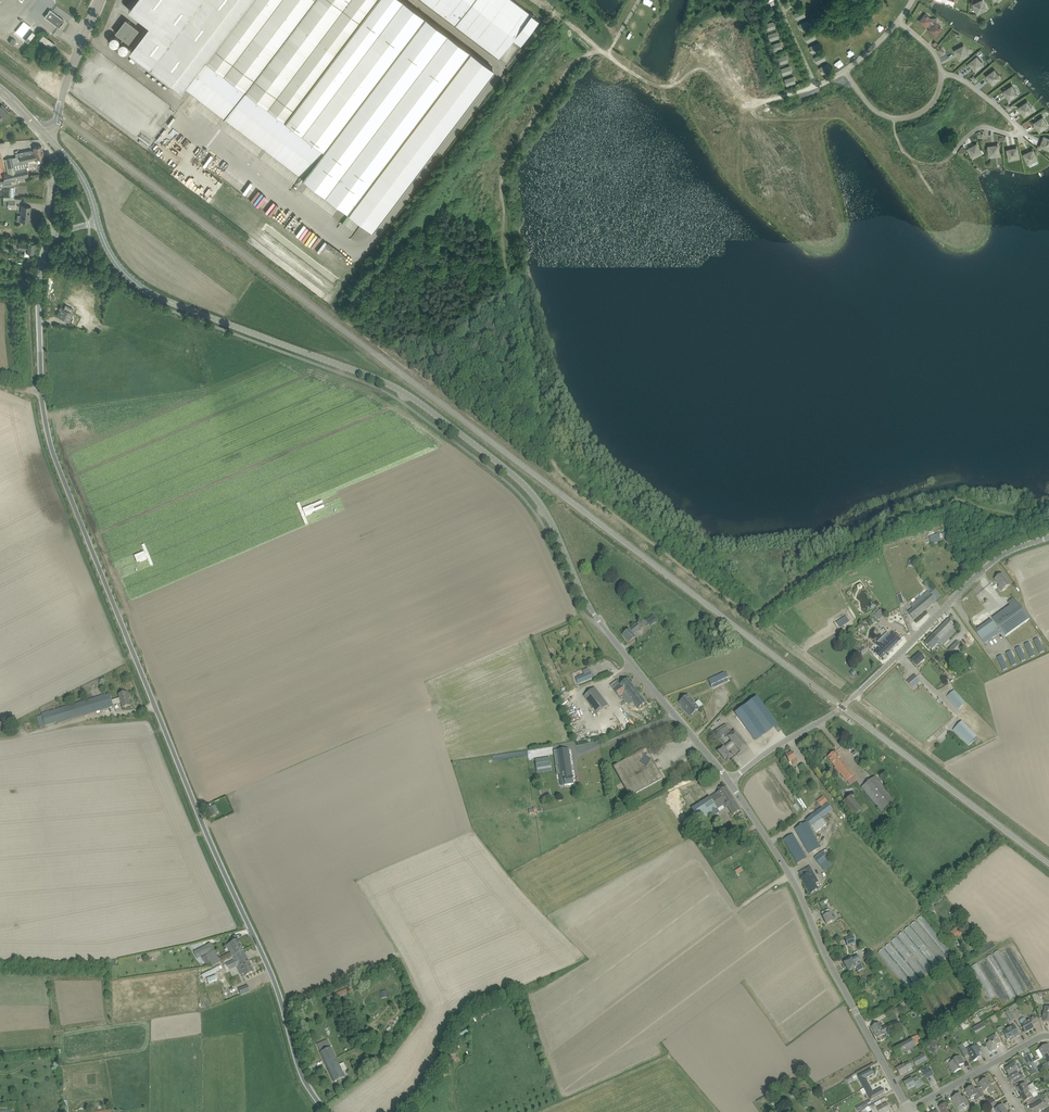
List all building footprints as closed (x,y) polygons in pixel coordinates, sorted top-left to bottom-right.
[(182,90),(184,87),(264,147),(267,150),(301,175),(304,178),(311,182),(348,211),(373,230),(495,69),(471,51),(426,17),(404,0),(136,0),(129,9),(149,25),(130,51),(182,90)] [(499,58),(514,38),(521,44),(539,21),(512,0),(423,0),(499,58)] [(975,4),(978,12),(986,9),(983,1),(975,4)] [(44,17),(59,27),(64,20),(50,9),(44,17)] [(806,15),(803,10),(795,14),(797,19),(806,15)] [(889,22),(893,17),(887,12),(883,16),(889,22)] [(927,26),(929,27),(933,22),(933,18),(930,18),(925,14),(920,21),(926,27),(927,26)] [(937,18),(933,18),(933,22),(929,27),(931,28),(930,30),(936,35),(942,29),(937,25),(937,18)] [(126,19),(116,32),(129,42),(139,29),(126,19)] [(810,25),(808,20),(799,24),(802,29),(810,25)] [(776,27),(774,21),(765,24),(767,30),(776,27)] [(28,42),(31,39),(35,33),(33,32),(32,31),(25,40),(28,42)] [(779,37),(777,31),(768,34),(770,40),(779,37)] [(816,37),(813,32),(805,36),(807,41),(816,37)] [(111,41),(113,42),(114,42),(115,41),(117,40),(117,39),(118,38),(117,36),(117,35),(116,34),(114,33),(113,33),(111,34),(110,35),(110,36),(109,37),(109,38),(110,39),(110,40),(111,41)] [(51,49),(55,44),(55,43),(43,34),(39,40),(51,49)] [(120,47),(121,47),(123,47),(124,47),(125,46),(126,45),(126,44),(126,43),(126,41),(125,40),(124,39),(123,39),(121,39),(120,40),(119,41),(118,42),(118,43),(118,45),(119,46),(120,47)] [(783,47),(781,41),(772,44),(774,50),(783,47)] [(821,48),(818,43),(810,47),(812,52),(821,48)] [(960,58),(968,54),(964,46),(956,50),(960,58)] [(826,58),(824,53),(815,57),(817,62),(826,58)] [(788,61),(786,55),(777,58),(779,64),(788,61)] [(976,70),(983,64),(977,57),(970,63),(976,70)] [(831,69),(828,64),(820,68),(822,73),(831,69)] [(792,72),(790,66),(781,69),(783,75),(792,72)] [(993,83),(1000,78),(995,71),(987,76),(993,83)] [(796,82),(794,76),(785,79),(787,85),(796,82)] [(1010,99),(1017,94),(1012,86),(1005,91),(1010,99)] [(1025,115),(1033,110),(1028,102),(1020,108),(1025,115)] [(0,106),(0,120),(3,117),(9,112),(2,104),(0,106)] [(109,114),(106,119),(124,132),(128,128),(109,114)] [(1040,131),(1048,126),(1043,118),(1035,123),(1040,131)] [(973,157),(981,152),(977,144),(969,149),(973,157)] [(44,155),(42,145),(41,145),(34,147),(33,147),(33,150),(32,151),(32,150),(15,153),(16,156),(15,156),(15,157),(16,163),(14,163),(15,170),(27,167),(27,161),(37,159),(38,164),(43,162),(42,157),(44,157),(44,155)] [(990,155),(999,154),(998,145),(989,146),(990,155)] [(1010,159),(1019,157),(1017,148),(1008,150),(1010,159)] [(1029,163),(1037,159),(1033,150),(1025,154),(1029,163)] [(15,180),(25,178),(29,178),(27,170),(27,167),(15,170),(14,163),(12,157),(5,159),(8,173),(7,173),(4,174),(3,174),(4,180),(3,180),(3,181),(4,185),(4,187),(12,186),(11,182),(15,181),(15,180)] [(15,197),(3,197),(3,204),(3,207),(7,207),(14,208),(15,197)] [(21,205),(20,215),(17,215),(17,220),(30,222),(30,221),(29,221),(30,206),(31,206),(21,205)] [(28,244),(18,242),(18,243),(11,242),(10,247),(18,248),(17,249),(25,250),(24,256),(30,257),(31,252),(34,253),(36,243),(28,242),(28,244)] [(62,308),(58,316),(69,322),(73,313),(62,308)] [(931,542),(940,539),(938,534),(929,537),(931,542)] [(1001,592),(1010,585),(1003,574),(995,580),(1000,586),(998,587),(1001,592)] [(909,613),(911,615),(914,620),(937,601),(933,597),(929,592),(911,606),(914,609),(909,613)] [(1011,606),(993,619),(1006,637),(1030,620),(1014,598),(1008,602),(1011,606)] [(876,608),(872,613),(878,619),(885,612),(881,608),(879,610),(876,608)] [(658,620),(653,615),(646,621),(650,626),(658,620)] [(850,622),(846,616),(837,622),(840,628),(850,622)] [(871,616),(865,620),(870,627),(876,622),(871,616)] [(959,630),(956,628),(960,624),(952,617),(925,644),(932,650),(939,643),(943,646),(959,630)] [(629,643),(633,639),(636,637),(633,634),(644,626),(640,621),(627,631),(623,635),(629,643)] [(901,640),(897,636),(894,632),(891,635),(889,632),(876,644),(880,649),(875,653),(877,655),(881,659),(901,640)] [(1044,652),(1038,639),(1034,641),(1040,654),(1044,652)] [(955,658),(964,648),(957,641),(948,651),(955,658)] [(1035,656),(1029,643),(1025,645),(1031,658),(1035,656)] [(1026,660),(1020,647),(1016,649),(1022,662),(1026,660)] [(1017,664),(1011,651),(1007,653),(1013,666),(1017,664)] [(967,653),(961,658),(965,662),(970,658),(967,653)] [(925,660),(924,658),(921,654),(912,661),(917,667),(925,660)] [(997,657),(1003,671),(1008,669),(1002,656),(997,657)] [(576,678),(578,684),(592,678),(588,669),(583,671),(585,675),(576,678)] [(708,680),(712,689),(729,681),(725,673),(708,680)] [(921,682),(915,675),(907,682),(913,689),(921,682)] [(627,679),(620,685),(616,680),(610,685),(619,697),(622,695),(626,702),(632,697),(638,692),(627,679)] [(583,696),(597,714),(608,705),(595,688),(583,696)] [(966,703),(962,699),(954,690),(947,697),(958,710),(966,703)] [(104,695),(54,711),(57,722),(58,723),(114,706),(113,705),(121,702),(123,708),(131,706),(128,696),(129,696),(128,692),(119,695),(120,698),(112,700),(110,694),(104,695)] [(632,697),(626,702),(629,705),(633,702),(638,709),(646,703),(638,692),(632,697)] [(699,708),(688,695),(679,702),(691,715),(699,708)] [(777,724),(757,698),(735,714),(755,740),(777,724)] [(977,738),(962,722),(955,730),(970,745),(977,738)] [(729,731),(729,730),(733,727),(731,725),(729,726),(727,724),(726,725),(725,724),(714,732),(718,739),(726,734),(727,735),(732,732),(731,730),(729,731)] [(727,737),(731,741),(734,745),(741,752),(748,746),(734,731),(727,737)] [(734,745),(731,741),(724,747),(718,751),(724,759),(726,758),(728,760),(734,755),(732,753),(730,755),(727,751),(734,745)] [(568,749),(563,749),(554,751),(558,779),(563,778),(564,785),(574,784),(571,764),(570,764),(568,749)] [(630,798),(663,779),(646,749),(613,767),(630,798)] [(827,757),(831,761),(835,767),(834,768),(839,774),(840,773),(847,782),(850,785),(857,780),(854,776),(843,762),(844,761),(839,755),(836,751),(827,757)] [(785,756),(788,760),(789,762),(792,761),(794,765),(798,762),(796,759),(796,758),(795,757),(792,752),(785,756)] [(550,758),(536,760),(537,774),(552,771),(550,758)] [(798,767),(802,774),(807,770),(804,764),(798,767)] [(861,787),(881,812),(895,800),(876,776),(861,787)] [(692,809),(697,816),(715,804),(718,809),(724,805),(724,806),(734,799),(726,787),(692,809)] [(858,814),(864,809),(852,795),(847,800),(858,814)] [(821,807),(828,802),(823,796),(817,801),(821,807)] [(740,810),(734,799),(724,806),(725,808),(728,807),(733,815),(740,810)] [(821,818),(832,810),(827,803),(805,820),(807,822),(811,827),(811,826),(816,833),(826,825),(821,818)] [(720,812),(718,809),(715,804),(697,816),(700,821),(712,813),(714,816),(720,812)] [(207,809),(211,817),(216,815),(212,806),(207,809)] [(821,847),(807,822),(794,829),(809,854),(821,847)] [(793,834),(788,836),(784,839),(797,863),(807,858),(793,834)] [(826,850),(823,852),(823,851),(814,858),(823,871),(832,864),(826,856),(830,854),(826,850)] [(815,884),(819,882),(810,866),(804,870),(799,872),(802,878),(811,894),(818,890),(815,884)] [(832,917),(828,909),(821,912),(827,924),(834,921),(836,920),(835,916),(832,917)] [(946,958),(952,953),(922,916),(910,925),(940,963),(946,958)] [(898,935),(926,973),(939,964),(911,925),(904,930),(904,931),(898,935)] [(947,934),(952,942),(963,934),(958,927),(947,934)] [(851,936),(840,939),(842,947),(852,944),(851,936)] [(891,941),(920,979),(926,975),(897,937),(891,941)] [(227,945),(232,956),(244,951),(238,939),(227,945)] [(890,943),(885,947),(914,985),(919,980),(890,943)] [(912,986),(884,948),(878,952),(907,990),(912,986)] [(221,962),(215,950),(206,955),(212,967),(221,962)] [(995,953),(1015,996),(1022,993),(1001,950),(995,953)] [(248,960),(244,951),(232,956),(234,960),(233,960),(233,959),(229,961),(230,962),(226,964),(229,970),(237,966),(241,975),(244,973),(245,976),(249,974),(254,972),(248,960)] [(1014,997),(993,954),(987,957),(1008,1000),(1014,997)] [(848,960),(844,963),(849,972),(856,968),(858,972),(864,968),(860,961),(861,960),(857,955),(852,959),(851,958),(848,960)] [(1006,1002),(986,959),(980,962),(1000,1004),(1006,1002)] [(994,996),(979,963),(973,966),(989,999),(994,996)] [(221,966),(202,974),(203,978),(222,969),(221,966)] [(218,981),(216,975),(207,978),(209,984),(218,981)] [(250,992),(248,985),(239,989),(241,995),(250,992)] [(324,999),(326,1004),(355,992),(353,986),(324,999)] [(1005,1013),(1011,1022),(1015,1019),(1010,1010),(1005,1013)] [(1020,1022),(1022,1025),(1026,1033),(1034,1028),(1033,1025),(1039,1022),(1035,1015),(1026,1020),(1025,1019),(1024,1018),(1023,1019),(1022,1019),(1021,1020),(1020,1020),(1020,1021),(1020,1022)] [(879,1024),(877,1025),(872,1028),(878,1039),(882,1036),(901,1026),(898,1020),(894,1022),(894,1021),(882,1028),(879,1024)] [(1017,1037),(1020,1035),(1017,1030),(1014,1025),(1003,1031),(1005,1035),(1008,1040),(1011,1039),(1012,1041),(1015,1039),(1014,1037),(1016,1036),(1017,1037)] [(459,1033),(462,1038),(470,1033),(467,1028),(459,1033)] [(918,1035),(898,1046),(893,1048),(897,1057),(916,1046),(922,1043),(918,1035)] [(1001,1043),(998,1039),(996,1035),(988,1039),(990,1043),(987,1045),(991,1053),(998,1049),(997,1048),(999,1047),(998,1045),(1001,1043),(1001,1044),(1001,1043)] [(321,1053),(325,1063),(336,1058),(329,1040),(318,1045),(321,1053)] [(983,1053),(980,1048),(978,1045),(967,1051),(970,1057),(973,1062),(970,1063),(978,1059),(978,1060),(982,1058),(980,1055),(983,1053)] [(1043,1057),(1048,1053),(1048,1046),(1048,1045),(1039,1050),(1043,1057)] [(449,1064),(458,1059),(454,1053),(446,1058),(449,1064)] [(913,1060),(916,1067),(928,1060),(925,1054),(913,1060)] [(1036,1058),(1033,1060),(1030,1054),(1026,1056),(1031,1064),(1034,1062),(1037,1060),(1036,1058)] [(952,1060),(953,1062),(948,1065),(951,1069),(953,1074),(961,1069),(960,1066),(965,1063),(962,1059),(961,1056),(952,1060)] [(361,1062),(363,1068),(375,1063),(373,1057),(361,1062)] [(339,1065),(336,1058),(325,1063),(334,1082),(345,1078),(343,1072),(347,1070),(344,1063),(339,1065)] [(1017,1071),(1018,1071),(1016,1067),(1018,1066),(1015,1061),(1009,1065),(1010,1066),(1005,1069),(1009,1076),(1008,1077),(1017,1071)] [(904,1065),(898,1068),(897,1069),(900,1076),(908,1071),(907,1069),(912,1066),(910,1062),(905,1065),(904,1065)] [(1041,1071),(1048,1067),(1046,1064),(1035,1070),(1036,1072),(1037,1073),(1041,1071)] [(939,1082),(947,1077),(941,1065),(932,1070),(939,1082)] [(858,1077),(864,1089),(870,1085),(866,1078),(874,1074),(872,1069),(858,1077)] [(1017,1071),(1008,1077),(1012,1083),(1018,1079),(1020,1082),(1025,1078),(1022,1073),(1019,1074),(1017,1071)] [(922,1085),(919,1081),(917,1077),(912,1079),(905,1083),(908,1090),(911,1088),(911,1089),(912,1088),(915,1086),(917,1088),(922,1085)] [(988,1089),(991,1094),(995,1092),(991,1085),(990,1086),(986,1079),(980,1083),(983,1088),(985,1091),(988,1089)] [(1027,1087),(1025,1084),(1026,1084),(1024,1080),(1015,1086),(1017,1090),(1018,1089),(1022,1095),(1021,1096),(1035,1087),(1034,1087),(1036,1087),(1033,1083),(1027,1087)] [(866,1093),(870,1100),(871,1100),(885,1093),(882,1088),(874,1092),(870,1085),(864,1089),(861,1090),(863,1094),(866,1093)] [(984,1096),(982,1093),(979,1088),(975,1090),(973,1087),(966,1091),(969,1095),(972,1100),(975,1098),(977,1100),(979,1099),(980,1099),(984,1096)] [(1039,1096),(1034,1098),(1033,1097),(1032,1097),(1031,1095),(1037,1091),(1035,1087),(1021,1096),(1025,1102),(1027,1101),(1029,1104),(1028,1105),(1035,1100),(1040,1098),(1039,1096)] [(970,1105),(968,1103),(966,1098),(963,1100),(960,1094),(953,1098),(958,1108),(962,1106),(964,1109),(970,1105)] [(1040,1098),(1035,1100),(1038,1104),(1030,1108),(1033,1111),(1040,1111),(1046,1108),(1043,1104),(1041,1101),(1045,1099),(1047,1098),(1044,1094),(1040,1098)] [(866,1102),(860,1105),(856,1108),(858,1111),(863,1110),(868,1106),(866,1102)] [(873,1107),(875,1111),(878,1111),(879,1111),(887,1111),(891,1110),(887,1103),(877,1109),(875,1106),(873,1107)] [(946,1103),(939,1107),(942,1111),(952,1111),(946,1103)]
